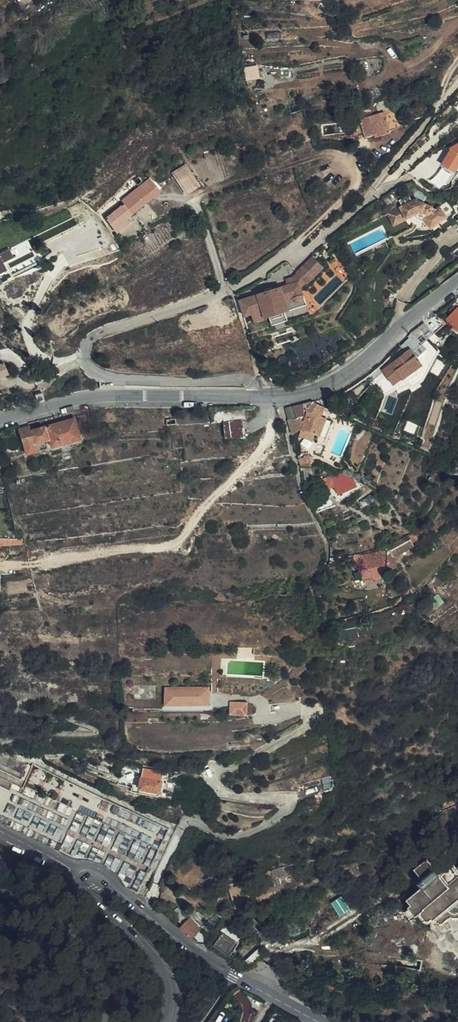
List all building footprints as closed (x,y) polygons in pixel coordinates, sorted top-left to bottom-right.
[(244,67),(246,80),(260,78),(258,64),(244,67)] [(351,98),(349,92),(340,95),(342,101),(351,98)] [(386,99),(370,103),(373,111),(389,106),(386,99)] [(382,112),(359,118),(364,134),(365,136),(377,133),(378,136),(389,133),(382,112)] [(364,134),(359,118),(351,121),(356,136),(364,134)] [(450,148),(441,163),(455,171),(457,165),(457,143),(450,148)] [(182,183),(191,176),(184,165),(174,172),(182,183)] [(430,188),(439,175),(428,168),(419,180),(430,188)] [(136,184),(141,180),(136,175),(132,180),(136,184)] [(130,212),(145,199),(135,187),(120,200),(122,203),(105,218),(116,232),(125,225),(121,221),(131,213),(130,212)] [(418,198),(417,197),(398,206),(404,218),(411,214),(414,220),(417,221),(421,222),(425,222),(428,221),(432,226),(436,223),(440,225),(452,216),(452,211),(456,208),(450,201),(448,190),(444,191),(438,191),(441,204),(437,207),(418,198)] [(404,218),(398,206),(387,211),(393,223),(404,218)] [(256,313),(256,320),(306,304),(299,284),(238,300),(243,316),(256,313)] [(447,319),(457,330),(457,307),(447,319)] [(417,329),(427,339),(433,334),(423,323),(417,329)] [(422,343),(427,339),(417,329),(411,333),(418,339),(422,343)] [(413,344),(418,339),(411,333),(407,337),(413,344)] [(410,350),(420,364),(426,354),(416,344),(410,350)] [(415,369),(421,365),(420,364),(410,350),(409,349),(382,369),(392,384),(402,377),(408,380),(415,375),(415,369)] [(435,383),(445,364),(436,360),(429,372),(434,375),(431,381),(435,383)] [(409,393),(413,388),(407,384),(401,387),(409,393)] [(36,402),(43,400),(40,391),(34,393),(36,402)] [(11,402),(10,400),(9,392),(0,395),(0,404),(1,408),(11,402)] [(311,401),(303,402),(304,405),(305,411),(302,422),(300,421),(297,430),(299,430),(312,435),(313,434),(317,435),(320,426),(322,421),(324,417),(318,415),(322,406),(311,401)] [(302,403),(291,405),(295,416),(303,415),(302,405),(302,403)] [(293,417),(290,406),(283,407),(286,419),(293,417)] [(70,412),(38,420),(40,428),(29,430),(27,426),(17,429),(25,453),(34,451),(32,445),(47,440),(49,446),(77,438),(70,412)] [(286,419),(290,435),(297,430),(300,421),(298,416),(286,419)] [(410,434),(414,424),(402,418),(397,428),(410,434)] [(238,420),(222,422),(224,437),(240,436),(238,420)] [(329,423),(322,421),(320,426),(324,427),(321,434),(322,434),(321,437),(324,438),(329,423)] [(312,435),(299,430),(297,435),(311,440),(312,435)] [(60,465),(74,461),(71,451),(57,455),(60,465)] [(302,457),(298,457),(299,464),(308,465),(308,462),(309,456),(307,456),(302,457)] [(319,491),(332,487),(329,476),(316,479),(319,491)] [(339,493),(351,487),(348,482),(344,483),(341,477),(333,480),(335,484),(333,484),(339,493)] [(386,559),(385,569),(393,567),(394,555),(411,546),(406,535),(388,546),(386,546),(386,559)] [(384,569),(382,560),(381,555),(385,554),(384,549),(357,555),(358,559),(360,568),(368,566),(370,573),(371,576),(382,573),(382,570),(384,569)] [(360,576),(370,573),(368,566),(360,568),(358,569),(360,576)] [(429,603),(434,608),(440,601),(436,596),(429,603)] [(422,611),(429,619),(437,611),(434,608),(429,603),(422,611)] [(332,644),(330,633),(323,633),(324,645),(332,644)] [(256,648),(256,639),(235,638),(234,647),(256,648)] [(290,685),(271,688),(273,703),(293,699),(290,685)] [(163,687),(163,700),(208,699),(208,687),(163,687)] [(228,702),(227,715),(245,715),(246,702),(228,702)] [(150,779),(151,772),(140,770),(138,777),(150,779)] [(162,781),(150,779),(138,777),(136,787),(136,790),(159,794),(162,781)] [(424,877),(433,870),(425,861),(415,870),(423,880),(425,878),(424,877)] [(437,875),(449,865),(445,861),(433,870),(437,875)] [(457,899),(457,875),(450,864),(449,865),(437,875),(433,870),(424,877),(425,878),(428,882),(421,887),(407,900),(409,904),(407,906),(408,907),(414,914),(415,916),(417,913),(424,921),(427,922),(429,920),(431,921),(457,899)] [(267,892),(294,883),(289,875),(281,878),(280,876),(264,882),(267,892)] [(418,884),(421,887),(428,882),(425,878),(423,880),(418,884)] [(233,900),(250,895),(245,879),(228,884),(233,900)] [(409,918),(414,914),(408,907),(403,911),(409,918)] [(188,919),(179,928),(189,938),(197,929),(188,919)] [(222,935),(233,943),(237,937),(221,927),(214,938),(218,940),(222,935)] [(234,944),(233,943),(222,935),(218,940),(213,947),(227,956),(234,944)]
